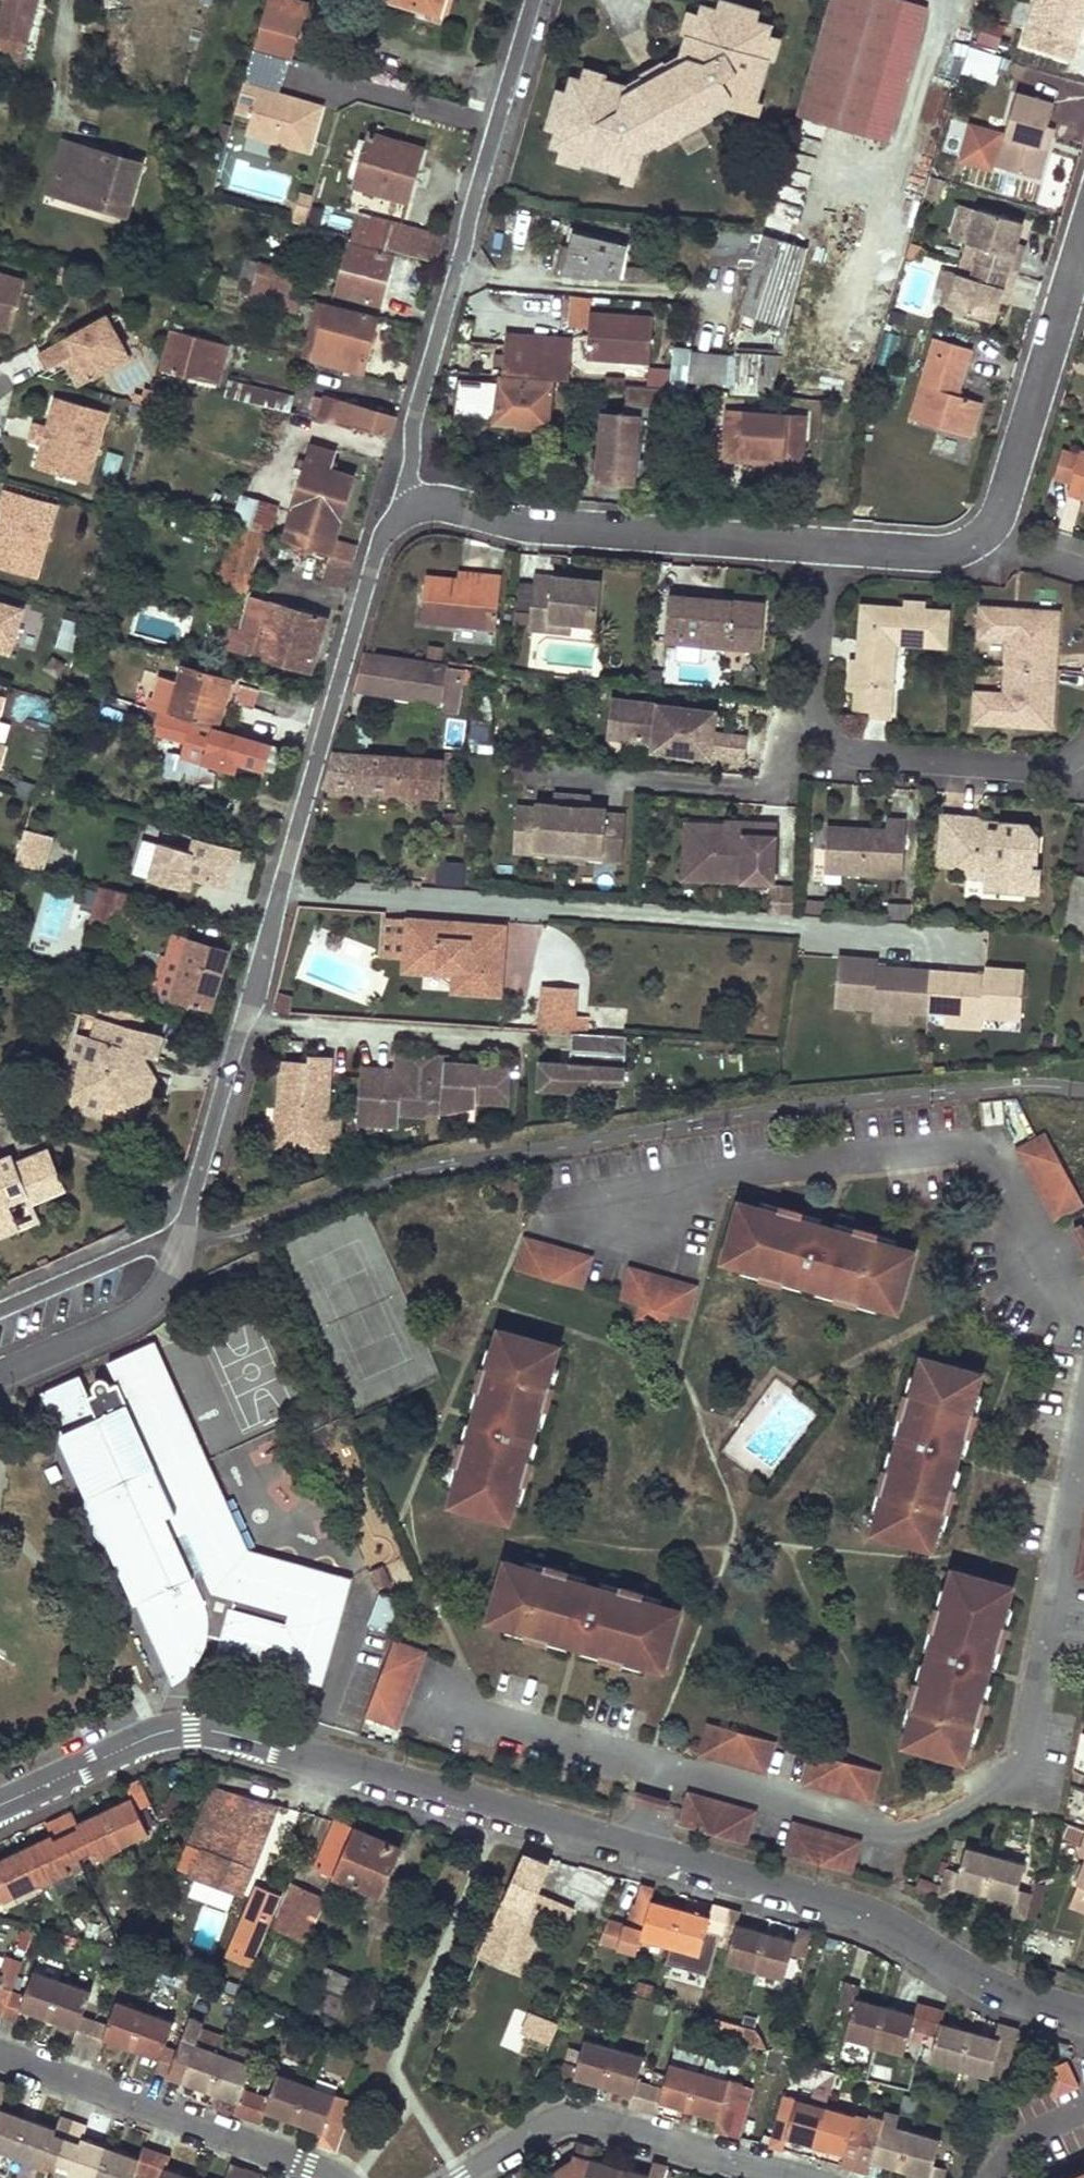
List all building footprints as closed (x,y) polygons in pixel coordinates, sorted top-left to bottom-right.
[(38,0),(4,0),(4,2),(0,15),(0,74),(17,78),(38,0)] [(255,49),(292,59),(308,3),(297,0),(268,0),(255,49)] [(440,15),(444,0),(392,0),(440,15)] [(702,5),(700,15),(693,38),(686,35),(680,56),(666,64),(669,70),(645,83),(642,77),(627,86),(607,80),(605,86),(582,80),(572,77),(568,92),(558,89),(546,130),(556,132),(552,148),(562,150),(585,157),(583,163),(624,175),(627,164),(640,168),(644,152),(658,145),(654,138),(671,128),(667,120),(688,109),(693,117),(710,107),(714,114),(728,106),(744,110),(747,98),(758,101),(770,60),(766,59),(763,58),(770,35),(773,26),(758,21),(760,11),(722,0),(720,0),(718,10),(702,5)] [(796,116),(847,131),(884,0),(829,0),(796,116)] [(847,131),(863,135),(903,0),(884,0),(847,131)] [(863,135),(887,143),(927,7),(903,0),(863,135)] [(1035,6),(1045,9),(1040,23),(1027,30),(1023,44),(1074,60),(1083,26),(1083,0),(1037,0),(1035,6)] [(1035,6),(1027,30),(1040,23),(1045,9),(1035,6)] [(686,35),(693,38),(700,15),(690,12),(684,35),(686,35)] [(770,60),(772,60),(779,38),(770,35),(763,58),(766,59),(770,60)] [(975,48),(970,47),(963,71),(968,73),(975,48)] [(989,79),(997,55),(975,48),(968,73),(989,79)] [(662,57),(637,70),(642,77),(645,83),(669,70),(666,64),(662,57)] [(584,73),(582,80),(605,86),(607,80),(607,77),(584,71),(584,73)] [(1017,94),(1005,137),(996,167),(1040,179),(1049,149),(1042,147),(1047,127),(1054,104),(1017,94)] [(747,98),(744,110),(757,114),(760,102),(758,101),(747,98)] [(688,109),(667,120),(671,128),(654,138),(658,145),(714,114),(710,107),(693,117),(688,109)] [(234,169),(247,124),(239,122),(237,129),(231,127),(222,160),(220,165),(234,169)] [(1047,127),(1042,147),(1049,149),(1054,129),(1047,127)] [(996,167),(1005,137),(972,128),(964,157),(996,167)] [(407,202),(422,149),(370,134),(365,151),(357,149),(352,167),(359,169),(354,186),(407,202)] [(64,141),(55,176),(72,181),(67,200),(129,216),(143,162),(64,141)] [(562,150),(559,159),(582,166),(583,163),(585,157),(562,150)] [(627,164),(624,175),(624,178),(636,181),(640,168),(627,164)] [(55,176),(50,196),(67,200),(72,181),(55,176)] [(968,244),(978,211),(959,206),(950,238),(968,244)] [(336,209),(328,232),(351,238),(394,249),(436,261),(442,238),(336,209)] [(978,211),(968,244),(982,248),(972,278),(959,275),(949,308),(993,321),(1000,301),(1003,289),(1011,291),(1021,259),(1013,256),(1017,243),(1023,223),(978,210),(978,211)] [(716,231),(710,257),(737,258),(737,264),(753,265),(763,235),(761,234),(716,231)] [(574,233),(562,273),(619,279),(627,246),(574,233)] [(787,327),(808,248),(763,235),(753,265),(746,291),(746,312),(779,324),(787,327)] [(351,238),(350,245),(393,256),(394,250),(351,238)] [(1025,245),(1017,243),(1013,256),(1021,259),(1025,245)] [(380,305),(393,256),(350,245),(337,294),(380,305)] [(246,260),(241,280),(253,283),(293,294),(294,294),(300,274),(246,260)] [(654,282),(654,270),(622,268),(621,280),(654,282)] [(0,275),(0,324),(11,327),(22,288),(1,282),(3,276),(0,275)] [(22,288),(24,281),(3,276),(1,282),(22,288)] [(280,308),(282,300),(290,302),(293,294),(253,283),(248,300),(280,308)] [(1011,291),(1003,289),(1000,301),(1007,303),(1011,291)] [(330,305),(320,302),(304,359),(315,362),(330,305)] [(330,305),(315,362),(362,375),(377,317),(330,305)] [(590,313),(587,359),(649,364),(653,318),(590,313)] [(65,342),(40,356),(49,371),(66,361),(73,358),(77,366),(71,370),(81,386),(120,365),(115,356),(128,349),(109,315),(65,341),(65,342)] [(172,330),(160,370),(217,384),(228,346),(172,330)] [(505,336),(502,374),(570,379),(571,341),(505,336)] [(936,338),(911,419),(971,437),(981,403),(957,395),(971,350),(936,338)] [(133,357),(128,349),(115,356),(120,365),(133,357)] [(725,356),(674,351),(670,388),(686,389),(686,382),(722,386),(725,356)] [(771,396),(782,356),(737,353),(737,358),(725,356),(722,386),(735,387),(735,393),(771,396)] [(77,366),(73,358),(66,361),(71,370),(77,366)] [(646,369),(645,387),(665,387),(666,370),(646,369)] [(548,429),(551,379),(501,375),(501,383),(459,380),(455,417),(524,424),(524,427),(548,429)] [(230,381),(226,397),(289,413),(293,397),(230,381)] [(659,408),(660,389),(624,387),(624,407),(659,408)] [(110,411),(57,396),(52,416),(62,419),(59,430),(49,427),(35,423),(31,440),(44,443),(37,467),(79,479),(85,456),(96,459),(110,411)] [(326,397),(319,419),(355,429),(355,427),(391,437),(396,418),(361,406),(326,397)] [(803,436),(805,417),(727,411),(723,460),(743,462),(743,455),(784,457),(785,434),(803,436)] [(62,419),(52,416),(49,427),(59,430),(62,419)] [(593,416),(590,494),(634,496),(637,418),(593,416)] [(801,466),(803,436),(785,434),(784,457),(743,455),(743,462),(801,466)] [(313,447),(309,462),(299,460),(294,477),(303,480),(286,539),(330,553),(353,477),(329,470),(334,452),(313,447)] [(1081,451),(1068,493),(1083,498),(1083,452),(1081,451)] [(85,456),(79,479),(90,482),(96,459),(85,456)] [(6,490),(0,511),(0,567),(27,574),(32,557),(43,560),(59,504),(6,490)] [(243,497),(235,523),(270,535),(279,506),(243,497)] [(235,523),(218,584),(245,592),(258,546),(268,549),(272,535),(270,535),(235,523)] [(32,557),(27,574),(38,578),(43,560),(32,557)] [(482,583),(482,576),(459,574),(458,581),(482,583)] [(534,575),(529,629),(548,630),(549,620),(569,622),(596,625),(600,582),(534,575)] [(482,576),(482,583),(458,581),(426,578),(421,623),(496,631),(501,578),(482,576)] [(669,595),(665,641),(761,650),(765,605),(669,595)] [(310,672),(326,617),(271,601),(271,602),(251,597),(246,613),(254,615),(243,654),(310,672)] [(1,641),(15,646),(26,609),(0,601),(0,644),(1,641)] [(907,644),(946,647),(948,612),(925,610),(926,604),(904,602),(904,609),(869,606),(869,613),(862,612),(859,660),(852,659),(850,691),(857,691),(855,711),(872,712),(872,718),(890,720),(896,637),(908,637),(907,644)] [(1056,672),(1061,612),(982,606),(980,637),(1008,640),(1006,667),(1056,672)] [(569,622),(549,620),(548,630),(568,632),(569,622)] [(0,644),(0,651),(13,654),(15,646),(1,641),(0,644)] [(363,654),(354,689),(439,703),(444,666),(363,654)] [(1056,672),(1006,667),(1004,694),(976,692),(974,723),(1052,729),(1056,672)] [(184,668),(170,714),(216,728),(229,681),(184,668)] [(253,706),(258,688),(238,682),(233,700),(253,706)] [(1082,710),(1083,690),(1083,689),(1060,686),(1057,707),(1082,710)] [(656,734),(660,692),(613,688),(609,729),(656,734)] [(720,722),(723,698),(660,692),(656,734),(655,744),(675,746),(692,748),(691,753),(701,754),(701,749),(744,753),(747,724),(720,722)] [(166,713),(156,748),(183,756),(205,762),(234,771),(237,760),(278,772),(285,749),(215,730),(216,728),(170,714),(166,713)] [(440,797),(443,761),(431,760),(431,755),(425,754),(425,759),(425,760),(404,759),(404,758),(336,752),(327,786),(440,797)] [(205,762),(183,756),(177,775),(199,783),(205,762)] [(535,808),(516,807),(512,852),(533,854),(533,849),(549,850),(548,860),(585,863),(586,853),(601,855),(601,859),(621,861),(625,816),(606,814),(606,810),(590,808),(590,797),(553,795),(553,805),(536,803),(535,808)] [(443,813),(443,823),(455,823),(456,813),(443,813)] [(956,816),(942,814),(938,865),(968,867),(969,851),(954,850),(956,816)] [(956,816),(954,850),(969,851),(968,867),(968,876),(987,877),(987,882),(1004,884),(1012,892),(1039,894),(1041,867),(1037,867),(1039,837),(1029,824),(1001,822),(1000,829),(983,828),(978,822),(978,820),(978,817),(956,816)] [(826,848),(814,847),(811,882),(838,884),(839,872),(902,876),(906,821),(888,819),(887,830),(828,826),(826,848)] [(1000,829),(1001,822),(978,820),(978,822),(983,828),(1000,829)] [(683,877),(696,878),(700,823),(686,822),(683,877)] [(730,825),(700,823),(696,878),(772,883),(776,828),(757,827),(756,830),(730,828),(730,825)] [(23,824),(13,858),(44,867),(53,833),(23,824)] [(184,890),(188,877),(195,880),(230,890),(241,851),(200,839),(195,854),(164,844),(153,881),(184,890)] [(188,877),(184,890),(191,892),(195,880),(188,877)] [(1004,884),(987,882),(986,890),(1012,892),(1004,884)] [(794,890),(772,888),(770,914),(792,916),(794,890)] [(144,919),(118,910),(111,935),(137,939),(144,919)] [(179,935),(171,961),(184,965),(173,1001),(211,1011),(229,950),(179,935)] [(855,953),(854,966),(891,968),(891,955),(855,953)] [(439,960),(404,958),(403,971),(452,975),(453,968),(438,967),(439,960)] [(929,958),(928,971),(965,973),(966,960),(929,958)] [(184,965),(171,961),(159,998),(173,1001),(184,965)] [(817,964),(814,1012),(853,1014),(854,1007),(961,1014),(961,1021),(1000,1023),(1003,976),(965,973),(928,971),(891,968),(854,966),(817,964)] [(573,1017),(574,995),(542,993),(540,1015),(573,1017)] [(139,1030),(143,1015),(103,1004),(99,1019),(96,1018),(91,1037),(84,1060),(80,1059),(76,1075),(85,1090),(107,1096),(105,1104),(126,1110),(141,1101),(150,1070),(134,1066),(138,1053),(150,1056),(154,1057),(160,1036),(139,1030)] [(572,1033),(573,1017),(540,1015),(539,1031),(572,1033)] [(584,1017),(573,1017),(572,1033),(575,1033),(583,1034),(584,1017)] [(91,1037),(72,1031),(59,1079),(75,1110),(101,1117),(105,1104),(107,1096),(85,1090),(76,1075),(80,1059),(84,1060),(91,1037)] [(624,1081),(626,1037),(583,1034),(575,1033),(574,1051),(571,1051),(570,1066),(542,1064),(540,1088),(566,1090),(578,1089),(578,1087),(595,1084),(596,1086),(624,1081)] [(398,1054),(396,1071),(370,1070),(370,1078),(361,1077),(358,1123),(385,1125),(396,1121),(397,1113),(424,1115),(425,1111),(438,1112),(475,1104),(475,1102),(493,1103),(494,1095),(507,1096),(509,1068),(447,1064),(448,1057),(398,1054)] [(303,1067),(304,1063),(283,1061),(278,1122),(289,1123),(287,1147),(327,1149),(328,1142),(339,1143),(342,1118),(326,1116),(330,1058),(311,1056),(311,1067),(303,1067)] [(370,1070),(362,1069),(361,1077),(370,1078),(370,1070)] [(161,1090),(150,1070),(141,1101),(161,1090)] [(507,1096),(494,1095),(493,1103),(506,1104),(507,1096)] [(289,1123),(278,1122),(276,1146),(287,1147),(289,1123)] [(1056,1221),(1074,1211),(1083,1205),(1083,1204),(1045,1133),(1037,1137),(1016,1149),(1056,1221)] [(15,1167),(5,1172),(1,1162),(0,1163),(0,1229),(16,1222),(11,1212),(8,1205),(27,1197),(30,1204),(65,1190),(49,1151),(15,1165),(14,1165),(15,1167)] [(12,1157),(1,1162),(5,1172),(15,1167),(14,1165),(15,1165),(12,1157)] [(27,1197),(8,1205),(11,1212),(30,1204),(27,1197)] [(780,1206),(761,1201),(759,1207),(778,1213),(780,1206)] [(898,1310),(914,1252),(896,1247),(877,1241),(879,1235),(855,1228),(853,1234),(834,1229),(821,1225),(802,1220),(804,1213),(780,1206),(778,1213),(759,1207),(741,1202),(724,1260),(743,1266),(762,1271),(760,1278),(783,1285),(785,1278),(805,1284),(818,1287),(837,1292),(835,1300),(859,1306),(861,1299),(880,1305),(898,1310)] [(823,1218),(804,1213),(802,1220),(821,1225),(823,1218)] [(0,1229),(0,1237),(18,1229),(16,1222),(0,1229)] [(855,1228),(836,1222),(834,1229),(853,1234),(855,1228)] [(1073,1228),(1081,1243),(1083,1247),(1083,1233),(1080,1225),(1073,1228)] [(898,1240),(879,1235),(877,1241),(896,1247),(898,1240)] [(524,1239),(515,1270),(584,1289),(592,1257),(524,1239)] [(743,1266),(741,1272),(760,1278),(762,1271),(743,1266)] [(629,1268),(620,1299),(639,1305),(636,1318),(665,1326),(669,1313),(688,1319),(697,1287),(629,1268)] [(785,1278),(783,1285),(803,1290),(805,1284),(785,1278)] [(818,1287),(816,1294),(835,1300),(837,1292),(818,1287)] [(861,1299),(859,1306),(878,1312),(880,1305),(861,1299)] [(547,1384),(553,1365),(558,1347),(500,1330),(495,1348),(489,1368),(482,1366),(476,1389),(483,1391),(477,1410),(473,1424),(468,1442),(461,1441),(454,1464),(461,1466),(456,1485),(451,1504),(509,1520),(514,1502),(519,1483),(526,1484),(533,1461),(526,1459),(531,1440),(535,1427),(541,1407),(547,1409),(554,1386),(547,1384)] [(94,1387),(94,1389),(94,1391),(96,1393),(89,1396),(80,1376),(46,1391),(173,1672),(169,1674),(173,1684),(172,1684),(173,1685),(177,1683),(181,1679),(185,1676),(189,1672),(194,1667),(198,1662),(201,1656),(204,1650),(206,1643),(208,1637),(209,1631),(209,1624),(224,1628),(219,1646),(241,1652),(240,1656),(239,1658),(262,1664),(263,1662),(265,1653),(278,1657),(275,1666),(275,1668),(298,1674),(298,1672),(299,1668),(321,1674),(346,1581),(245,1554),(197,1447),(149,1469),(121,1407),(169,1386),(150,1344),(108,1363),(118,1384),(111,1386),(110,1384),(109,1382),(109,1381),(108,1380),(106,1380),(105,1379),(103,1379),(101,1379),(99,1380),(98,1380),(97,1381),(96,1381),(95,1383),(94,1385),(94,1386),(94,1387)] [(495,1348),(488,1347),(482,1366),(489,1368),(495,1348)] [(932,1548),(937,1530),(943,1510),(950,1513),(956,1489),(950,1487),(955,1468),(959,1455),(964,1435),(971,1438),(978,1414),(971,1412),(976,1393),(982,1374),(924,1358),(918,1376),(913,1396),(906,1393),(899,1417),(906,1419),(901,1438),(897,1451),(892,1471),(885,1468),(878,1492),(885,1494),(879,1513),(874,1532),(932,1548)] [(560,1366),(553,1365),(547,1384),(554,1386),(560,1366)] [(918,1376),(912,1374),(906,1393),(913,1396),(918,1376)] [(169,1386),(121,1407),(149,1469),(197,1447),(169,1386)] [(483,1391),(476,1389),(470,1408),(477,1410),(483,1391)] [(983,1395),(976,1393),(971,1412),(978,1414),(983,1395)] [(547,1409),(541,1407),(535,1427),(542,1429),(547,1409)] [(906,1419),(899,1417),(894,1436),(901,1438),(906,1419)] [(473,1424),(467,1421),(461,1441),(468,1442),(473,1424)] [(971,1438),(964,1435),(959,1455),(966,1456),(971,1438)] [(538,1442),(531,1440),(526,1459),(533,1461),(538,1442)] [(897,1451),(890,1450),(885,1468),(892,1471),(897,1451)] [(461,1466),(454,1464),(449,1483),(456,1485),(461,1466)] [(962,1470),(955,1468),(950,1487),(956,1489),(962,1470)] [(526,1484),(519,1483),(514,1502),(521,1504),(526,1484)] [(885,1494),(878,1492),(873,1511),(879,1513),(885,1494)] [(950,1513),(943,1510),(937,1530),(944,1532),(950,1513)] [(1076,1577),(1083,1578),(1083,1534),(1076,1577)] [(526,1560),(524,1567),(543,1572),(545,1565),(526,1560)] [(506,1562),(489,1620),(508,1624),(527,1630),(525,1637),(544,1643),(550,1637),(570,1642),(583,1646),(602,1651),(600,1658),(624,1665),(626,1658),(645,1663),(663,1669),(680,1610),(661,1605),(642,1600),(644,1593),(620,1587),(619,1593),(599,1588),(586,1584),(567,1579),(569,1572),(545,1565),(543,1572),(524,1567),(506,1562)] [(963,1761),(968,1743),(974,1723),(980,1725),(987,1702),(980,1700),(986,1681),(989,1668),(995,1648),(1002,1650),(1008,1626),(1001,1625),(1007,1605),(1012,1587),(954,1571),(949,1589),(943,1608),(936,1606),(930,1630),(937,1632),(931,1651),(928,1665),(922,1683),(915,1682),(909,1705),(916,1707),(910,1726),(905,1745),(963,1761)] [(569,1572),(567,1579),(586,1584),(588,1577),(569,1572)] [(601,1581),(599,1588),(619,1593),(620,1587),(601,1581)] [(949,1589),(942,1588),(936,1606),(943,1608),(949,1589)] [(378,1592),(368,1622),(391,1629),(400,1599),(378,1592)] [(644,1593),(642,1600),(661,1605),(663,1599),(644,1593)] [(1014,1607),(1007,1605),(1001,1625),(1008,1626),(1014,1607)] [(508,1624),(506,1632),(525,1637),(527,1630),(508,1624)] [(937,1632),(930,1630),(924,1649),(931,1651),(937,1632)] [(550,1637),(544,1643),(568,1649),(570,1642),(550,1637)] [(395,1640),(366,1717),(396,1728),(425,1651),(395,1640)] [(583,1646),(581,1653),(600,1658),(602,1651),(583,1646)] [(1002,1650),(995,1648),(989,1668),(996,1669),(1002,1650)] [(626,1658),(624,1665),(643,1670),(645,1663),(626,1658)] [(928,1665),(921,1663),(915,1682),(922,1683),(928,1665)] [(916,1707),(909,1705),(903,1724),(910,1726),(916,1707)] [(708,1723),(699,1755),(767,1774),(775,1749),(776,1742),(708,1723)] [(980,1725),(974,1723),(968,1743),(975,1745),(980,1725)] [(812,1757),(804,1784),(872,1803),(881,1772),(813,1752),(812,1757)] [(132,1797),(138,1809),(151,1803),(139,1779),(127,1785),(132,1797)] [(214,1787),(180,1867),(195,1873),(194,1877),(243,1895),(278,1806),(214,1787)] [(652,1797),(636,1792),(634,1799),(650,1803),(668,1808),(670,1801),(652,1797)] [(680,1826),(748,1845),(749,1839),(757,1813),(688,1794),(680,1826)] [(14,1897),(17,1895),(36,1887),(41,1884),(42,1886),(70,1873),(66,1863),(90,1852),(95,1861),(123,1848),(122,1846),(149,1834),(138,1809),(132,1797),(77,1824),(79,1829),(66,1835),(58,1817),(47,1823),(52,1835),(0,1860),(0,1876),(3,1874),(14,1897)] [(71,1811),(58,1817),(66,1835),(79,1829),(77,1824),(71,1811)] [(336,1821),(316,1867),(380,1896),(400,1849),(336,1821)] [(784,1855),(853,1874),(854,1869),(861,1842),(793,1823),(786,1849),(784,1855)] [(960,1873),(956,1886),(1015,1902),(1018,1889),(1025,1864),(967,1847),(960,1873)] [(550,1863),(525,1856),(489,1941),(529,1958),(546,1917),(530,1910),(550,1863)] [(960,1873),(946,1869),(939,1895),(952,1899),(956,1886),(960,1873)] [(635,1910),(648,1914),(652,1900),(656,1887),(642,1883),(635,1910)] [(258,1886),(247,1913),(256,1917),(248,1935),(264,1942),(284,1897),(258,1886)] [(1032,1893),(1018,1889),(1015,1902),(1011,1915),(1025,1919),(1032,1893)] [(648,1914),(641,1939),(700,1956),(707,1930),(711,1917),(652,1900),(648,1914)] [(711,1917),(707,1930),(733,1938),(737,1924),(741,1912),(715,1904),(711,1917)] [(296,1912),(287,1932),(293,1935),(296,1930),(302,1933),(309,1917),(296,1912)] [(733,1938),(726,1963),(785,1979),(792,1954),(796,1941),(737,1924),(733,1938)] [(800,1928),(796,1941),(792,1954),(805,1957),(812,1931),(800,1928)] [(489,1941),(482,1956),(522,1973),(529,1958),(489,1941)] [(26,1994),(21,2009),(77,2029),(79,2029),(84,2015),(92,1992),(34,1971),(26,1994)] [(860,1986),(846,1982),(839,2008),(853,2012),(856,1999),(860,1986)] [(0,1986),(0,2016),(16,2021),(21,2009),(26,1994),(0,1986)] [(156,1989),(151,2002),(181,2012),(185,1999),(156,1989)] [(911,2029),(915,2015),(856,1999),(853,2012),(845,2037),(904,2054),(911,2029)] [(109,2025),(104,2038),(105,2039),(161,2060),(166,2046),(175,2022),(117,2001),(109,2025)] [(915,2015),(911,2029),(937,2036),(941,2023),(944,2010),(918,2003),(915,2015)] [(531,2014),(522,2034),(549,2046),(558,2025),(531,2014)] [(100,2051),(105,2039),(104,2038),(109,2025),(84,2015),(79,2029),(77,2029),(73,2041),(100,2051)] [(168,2076),(240,2102),(245,2088),(253,2065),(197,2044),(205,2021),(190,2016),(177,2050),(168,2076)] [(1000,2039),(941,2023),(937,2036),(930,2061),(1008,2083),(1022,2030),(1004,2025),(1000,2039)] [(579,2064),(575,2078),(634,2095),(637,2081),(644,2056),(585,2040),(579,2064)] [(156,2072),(168,2076),(177,2050),(166,2046),(161,2060),(156,2072)] [(579,2064),(565,2060),(558,2087),(571,2091),(575,2078),(579,2064)] [(1067,2061),(1042,2073),(1054,2098),(1079,2087),(1067,2061)] [(663,2089),(659,2102),(718,2118),(722,2105),(729,2080),(670,2064),(663,2089)] [(270,2097),(265,2111),(322,2132),(323,2132),(327,2119),(336,2095),(279,2074),(270,2097)] [(0,2079),(0,2108),(9,2083),(0,2079)] [(663,2089),(637,2081),(634,2095),(630,2107),(656,2114),(659,2102),(663,2089)] [(270,2097),(245,2088),(240,2102),(235,2114),(247,2118),(261,2123),(265,2111),(270,2097)] [(849,2141),(856,2116),(797,2099),(784,2095),(769,2146),(782,2150),(786,2137),(845,2154),(841,2166),(854,2170),(861,2144),(849,2141)] [(734,2108),(722,2105),(718,2118),(715,2131),(726,2134),(734,2108)] [(46,2158),(72,2168),(69,2177),(71,2177),(133,2177),(135,2173),(140,2174),(138,2177),(146,2177),(147,2177),(156,2151),(145,2146),(140,2158),(83,2138),(81,2143),(55,2133),(57,2128),(0,2108),(0,2109),(0,2150),(14,2155),(14,2157),(43,2168),(46,2158)] [(57,2128),(55,2133),(81,2143),(83,2138),(87,2125),(62,2116),(57,2128)] [(339,2124),(327,2119),(323,2132),(322,2132),(318,2144),(330,2149),(339,2124)] [(868,2174),(871,2161),(930,2177),(934,2165),(941,2139),(882,2122),(878,2135),(866,2132),(862,2145),(855,2170),(868,2174)] [(581,2142),(571,2177),(649,2177),(650,2176),(619,2167),(591,2159),(594,2146),(581,2142)] [(166,2168),(170,2156),(156,2151),(147,2177),(146,2177),(194,2177),(166,2168)] [(653,2162),(650,2176),(649,2177),(664,2177),(667,2166),(653,2162)] [(227,2177),(240,2177),(244,2167),(232,2163),(227,2177)] [(531,2164),(516,2174),(518,2177),(540,2177),(531,2164)] [(947,2168),(934,2165),(930,2177),(944,2177),(947,2168)] [(244,2167),(240,2177),(257,2177),(259,2173),(244,2167)]
